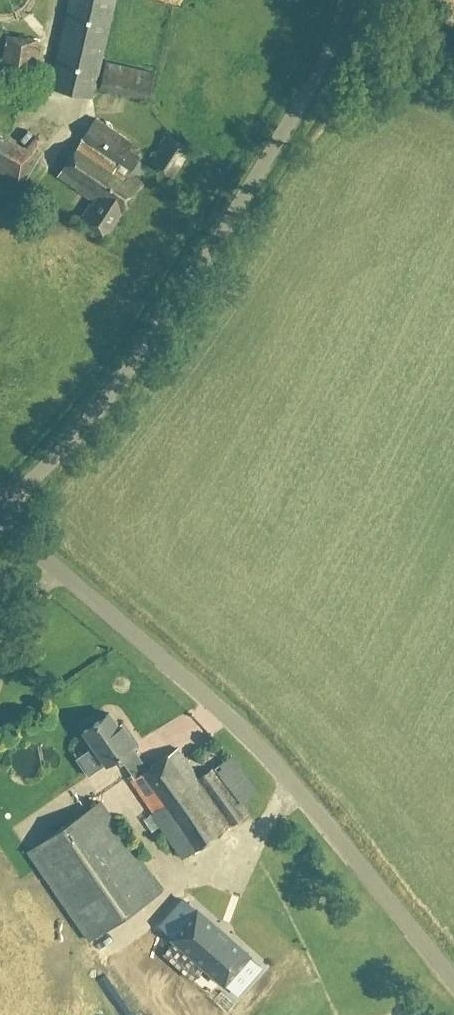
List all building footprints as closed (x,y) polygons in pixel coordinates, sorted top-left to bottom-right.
[(93,98),(115,0),(70,0),(50,88),(93,98)] [(30,81),(38,42),(3,36),(0,75),(30,81)] [(105,60),(98,91),(148,102),(155,72),(105,60)] [(57,176),(93,200),(95,202),(89,213),(86,211),(82,217),(85,218),(82,223),(105,238),(118,218),(141,182),(129,174),(140,158),(128,149),(132,144),(96,119),(57,176)] [(21,173),(34,154),(0,134),(0,172),(15,181),(21,173)] [(173,179),(191,150),(168,136),(149,163),(173,179)] [(145,726),(157,721),(150,705),(138,710),(145,726)] [(110,714),(83,732),(106,765),(116,758),(121,765),(124,763),(135,778),(131,781),(153,813),(151,814),(183,859),(248,815),(241,804),(257,792),(231,756),(215,769),(214,768),(199,778),(178,749),(148,770),(131,747),(137,743),(127,729),(122,732),(110,714)] [(162,893),(162,892),(100,803),(99,803),(28,852),(28,853),(90,942),(162,893)] [(232,987),(241,991),(260,967),(184,903),(164,927),(167,933),(156,949),(217,999),(232,987)]
